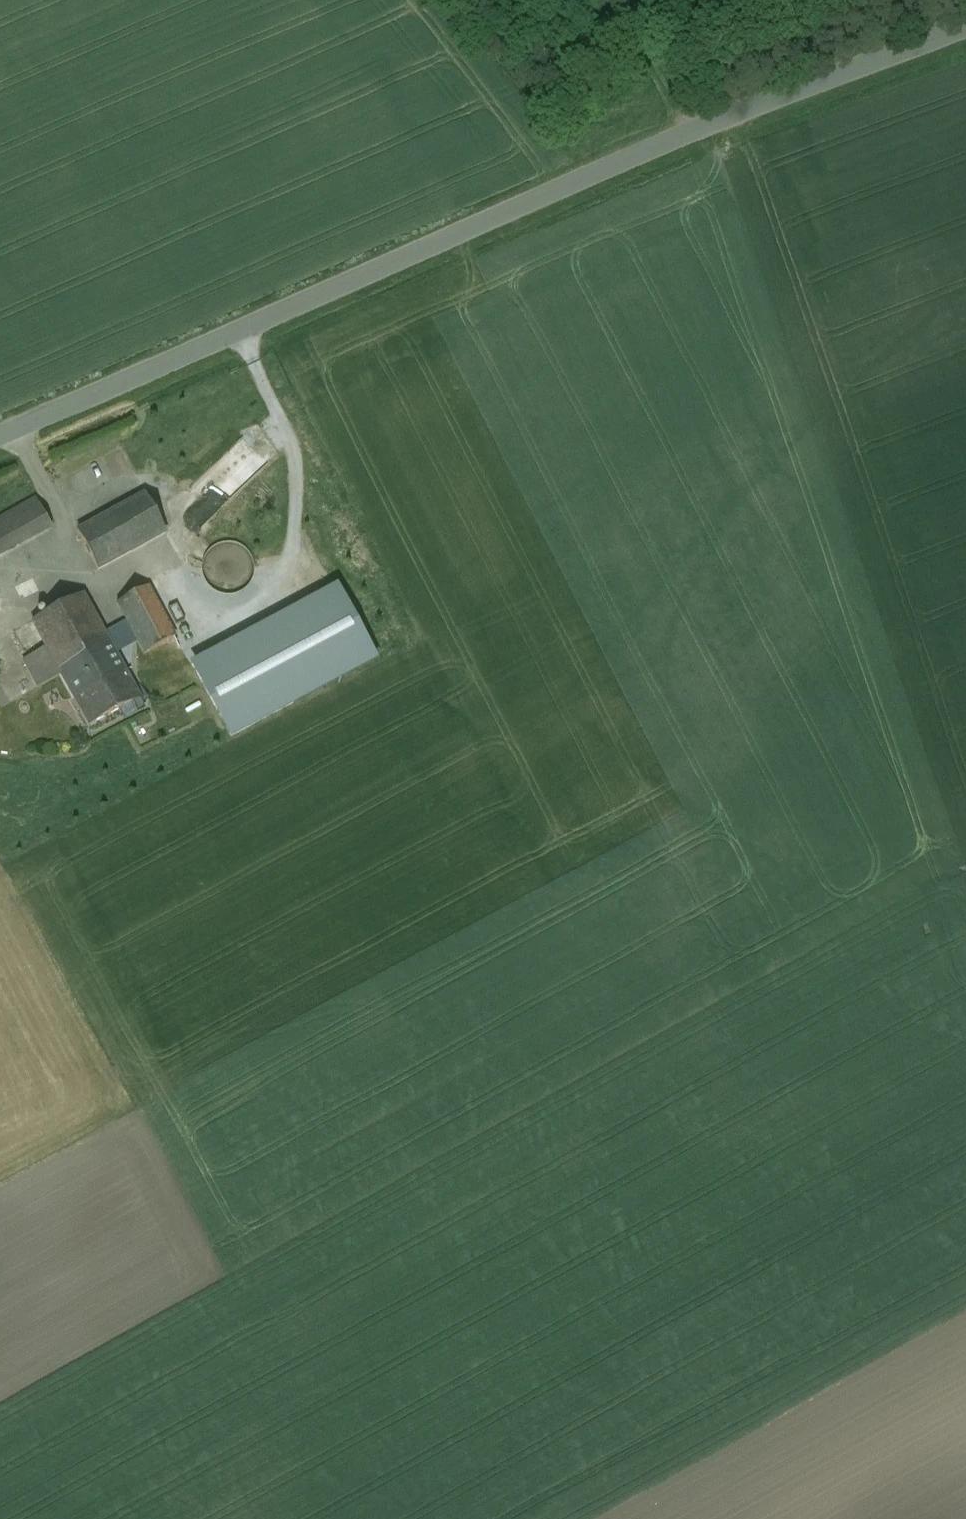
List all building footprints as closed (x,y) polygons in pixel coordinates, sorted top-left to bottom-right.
[(36,499),(29,487),(0,504),(0,519),(36,499)] [(146,495),(78,532),(98,569),(166,533),(146,495)] [(0,519),(0,554),(51,526),(36,499),(0,519)] [(204,562),(203,567),(203,572),(204,577),(206,582),(209,587),(213,590),(218,593),(222,595),(228,595),(233,595),(238,594),(243,591),(247,588),(250,584),(253,579),(254,574),(255,569),(254,564),(253,558),(250,554),(246,550),(242,547),(237,545),(232,543),(227,543),(222,544),(217,546),(212,549),(209,552),(206,557),(204,562)] [(177,572),(148,587),(175,638),(187,661),(217,645),(177,572)] [(190,664),(230,739),(378,659),(338,585),(190,664)] [(148,587),(117,604),(145,654),(175,638),(148,587)] [(82,595),(33,621),(51,655),(34,664),(43,681),(60,671),(110,645),(82,595)] [(110,645),(60,671),(90,726),(140,699),(110,645)]
